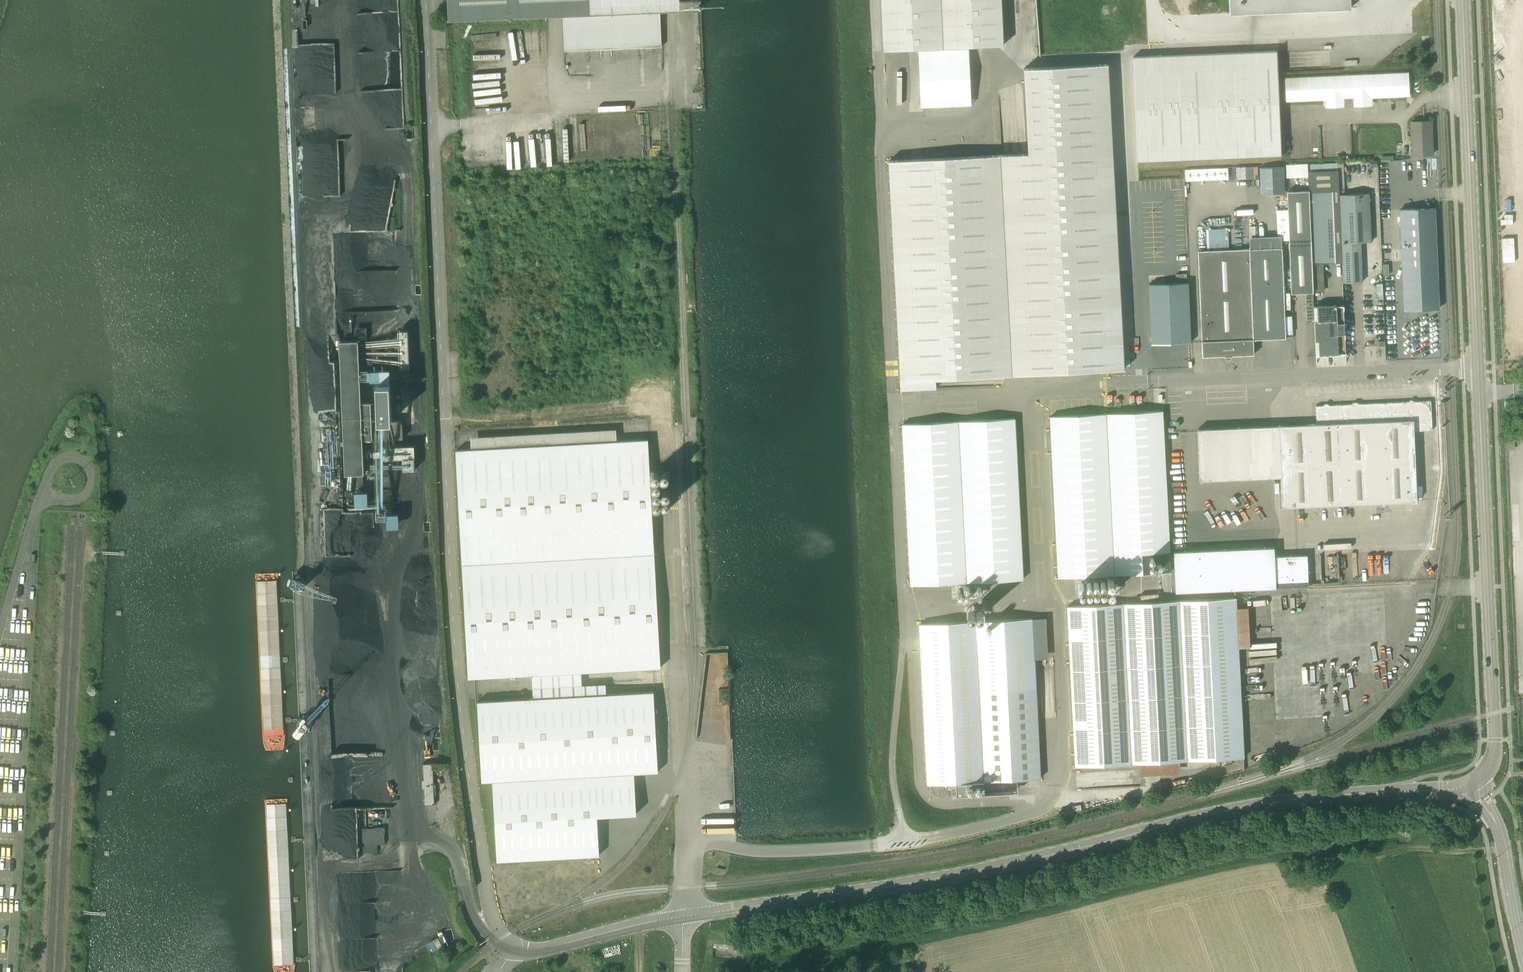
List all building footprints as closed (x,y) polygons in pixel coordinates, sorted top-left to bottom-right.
[(449,19),(668,10),(676,10),(679,10),(678,0),(448,0),(449,19)] [(884,51),(1004,45),(1002,0),(881,0),(884,51)] [(1244,13),(1351,8),(1350,0),(1229,0),(1230,14),(1244,13)] [(1137,161),(1281,155),(1278,72),(1277,50),(1133,57),(1137,161)] [(1124,359),(1108,64),(1024,68),(1028,153),(889,160),(901,390),(936,388),(935,378),(1125,369),(1124,359)] [(1285,77),(1286,99),(1324,97),(1325,106),(1345,105),(1345,99),(1352,99),(1353,104),(1373,104),(1373,95),(1409,94),(1409,72),(1285,77)] [(1431,121),(1424,121),(1411,122),(1413,159),(1432,158),(1431,121)] [(1241,178),(1256,177),(1256,166),(1240,167),(1241,178)] [(1308,171),(1309,190),(1313,292),(1323,291),(1322,263),(1342,263),(1339,195),(1338,170),(1308,171)] [(1313,292),(1309,190),(1287,191),(1289,242),(1292,292),(1306,292),(1307,320),(1315,320),(1314,307),(1313,292)] [(1369,193),(1339,195),(1342,263),(1342,283),(1362,282),(1361,242),(1371,242),(1369,193)] [(1436,248),(1435,208),(1400,210),(1402,250),(1436,248)] [(1229,249),(1228,228),(1207,229),(1208,249),(1229,249)] [(1198,251),(1203,357),(1225,356),(1226,356),(1254,354),(1253,339),(1286,338),(1281,238),(1249,239),(1249,249),(1198,251)] [(1402,250),(1404,310),(1413,309),(1414,322),(1428,321),(1429,323),(1439,323),(1438,308),(1439,308),(1436,248),(1402,250)] [(1149,284),(1152,344),(1191,343),(1188,282),(1187,282),(1149,284)] [(1337,323),(1336,306),(1314,307),(1315,320),(1316,354),(1320,354),(1320,356),(1323,355),(1322,354),(1326,354),(1326,355),(1329,355),(1329,354),(1332,354),(1332,355),(1335,355),(1335,354),(1335,344),(1338,344),(1337,334),(1345,334),(1344,323),(1337,323)] [(400,378),(410,378),(408,329),(398,330),(400,378)] [(357,474),(358,490),(363,490),(363,474),(364,474),(362,440),(372,440),(371,403),(361,403),(358,341),(340,342),(345,474),(357,474)] [(380,379),(380,383),(390,383),(390,379),(391,379),(390,368),(370,369),(370,370),(367,370),(368,379),(371,379),(371,380),(380,379)] [(403,438),(402,420),(392,421),(390,383),(380,383),(377,383),(379,439),(403,438)] [(1316,406),(1317,424),(1197,429),(1200,480),(1281,477),(1282,507),(1417,501),(1414,431),(1432,430),(1431,401),(1316,406)] [(1171,571),(1163,411),(1050,417),(1058,577),(1171,571)] [(1015,419),(902,424),(911,585),(1023,579),(1015,419)] [(469,678),(474,678),(660,667),(648,439),(456,450),(469,678)] [(415,470),(414,445),(382,446),(382,458),(403,457),(403,470),(415,470)] [(387,525),(399,525),(399,510),(386,511),(387,525)] [(1307,555),(1274,556),(1274,547),(1173,551),(1175,592),(1235,590),(1308,586),(1307,555)] [(1075,766),(1244,758),(1235,597),(1067,606),(1075,766)] [(920,624),(928,784),(956,783),(956,795),(985,793),(984,781),(1040,779),(1032,618),(920,624)] [(658,771),(655,716),(653,691),(478,701),(482,781),(493,781),(497,860),(599,855),(597,816),(636,813),(634,773),(658,771)] [(435,804),(433,764),(433,763),(423,764),(423,779),(422,779),(422,788),(424,788),(425,805),(435,804)] [(385,844),(384,828),(358,829),(359,853),(377,852),(377,844),(385,844)]
